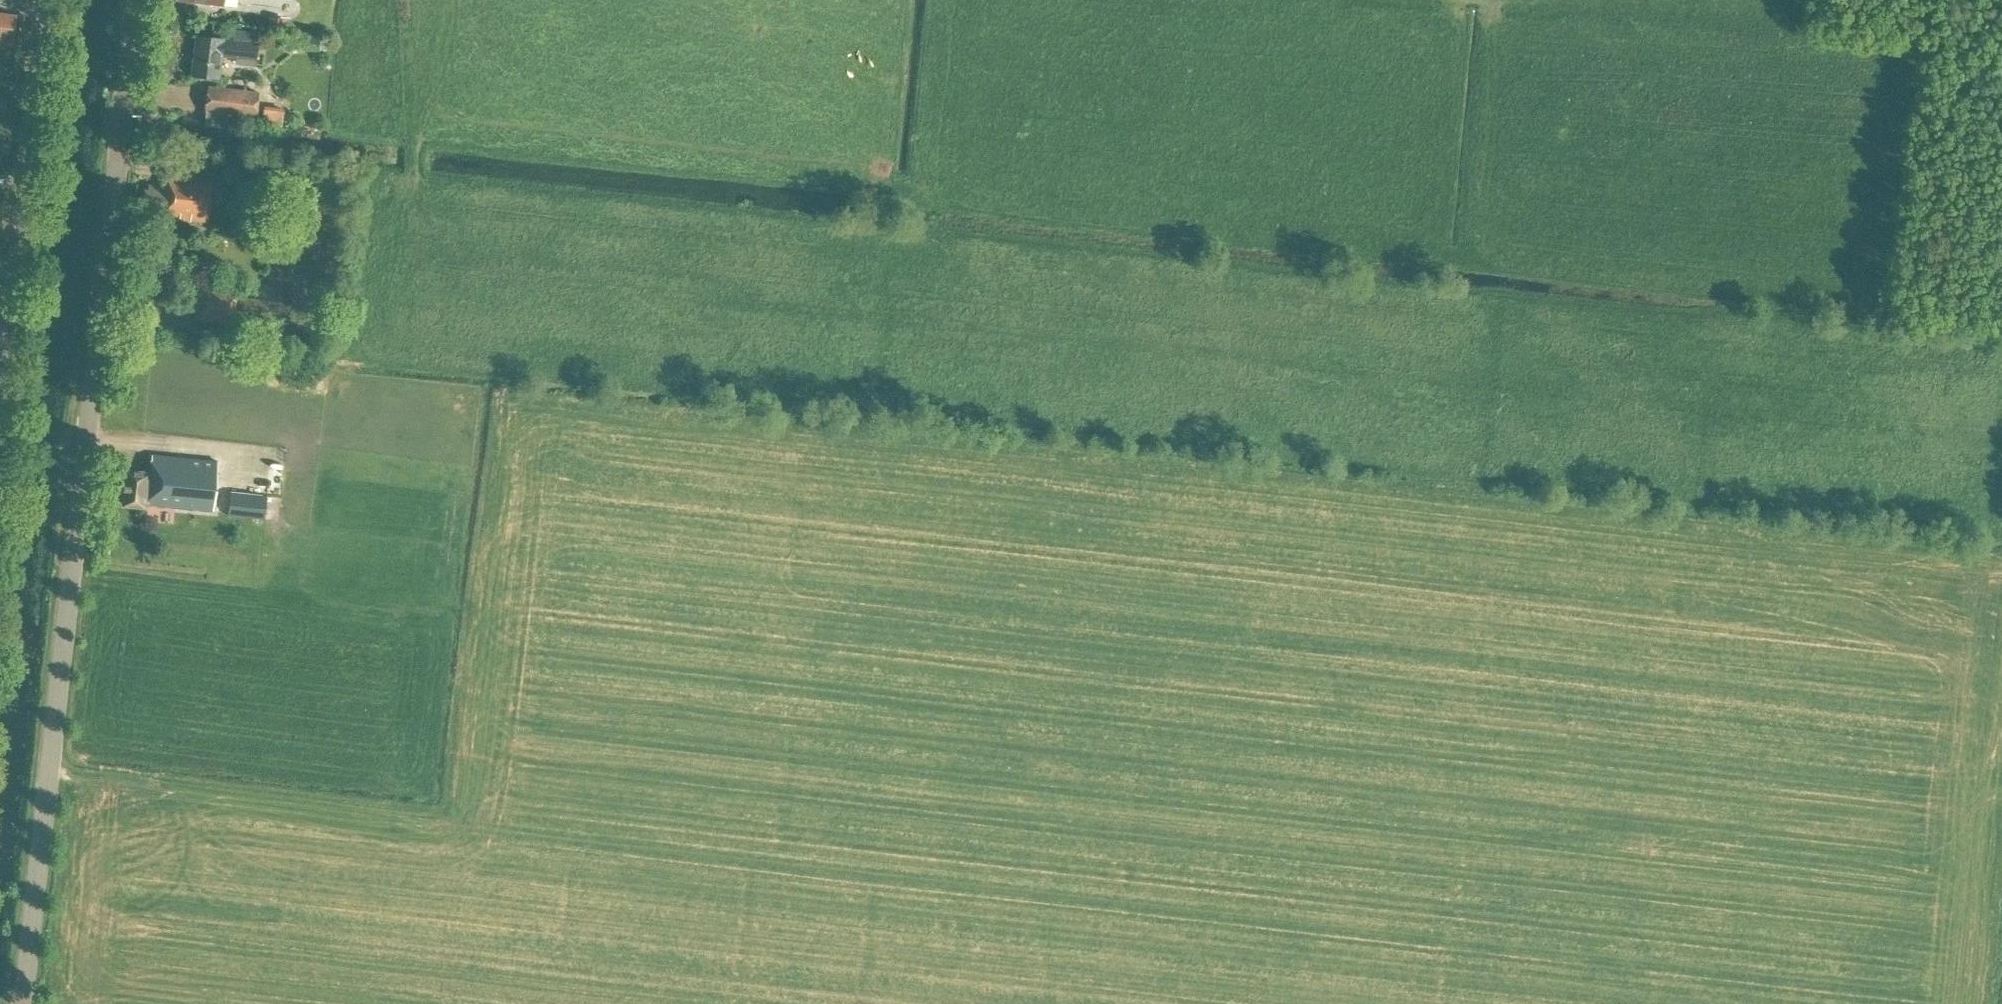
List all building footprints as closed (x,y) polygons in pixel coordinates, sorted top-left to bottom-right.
[(11,43),(15,15),(0,13),(0,41),(11,43)] [(285,17),(269,15),(267,27),(283,29),(285,17)] [(223,38),(196,35),(191,75),(219,78),(221,55),(237,57),(236,61),(254,63),(258,32),(238,29),(237,41),(223,39),(223,38)] [(230,113),(233,88),(208,85),(205,110),(230,113)] [(266,108),(265,118),(282,120),(284,111),(266,108)] [(171,163),(172,151),(157,149),(155,161),(171,163)] [(162,217),(207,222),(212,179),(172,174),(172,179),(166,179),(166,186),(149,185),(149,190),(143,189),(142,205),(163,207),(162,217)] [(203,293),(202,302),(200,317),(232,320),(232,319),(264,322),(267,301),(235,297),(235,296),(203,293)] [(147,504),(212,511),(217,461),(151,455),(149,472),(125,470),(122,505),(147,507),(147,504)] [(264,521),(266,496),(230,492),(227,517),(264,521)]
